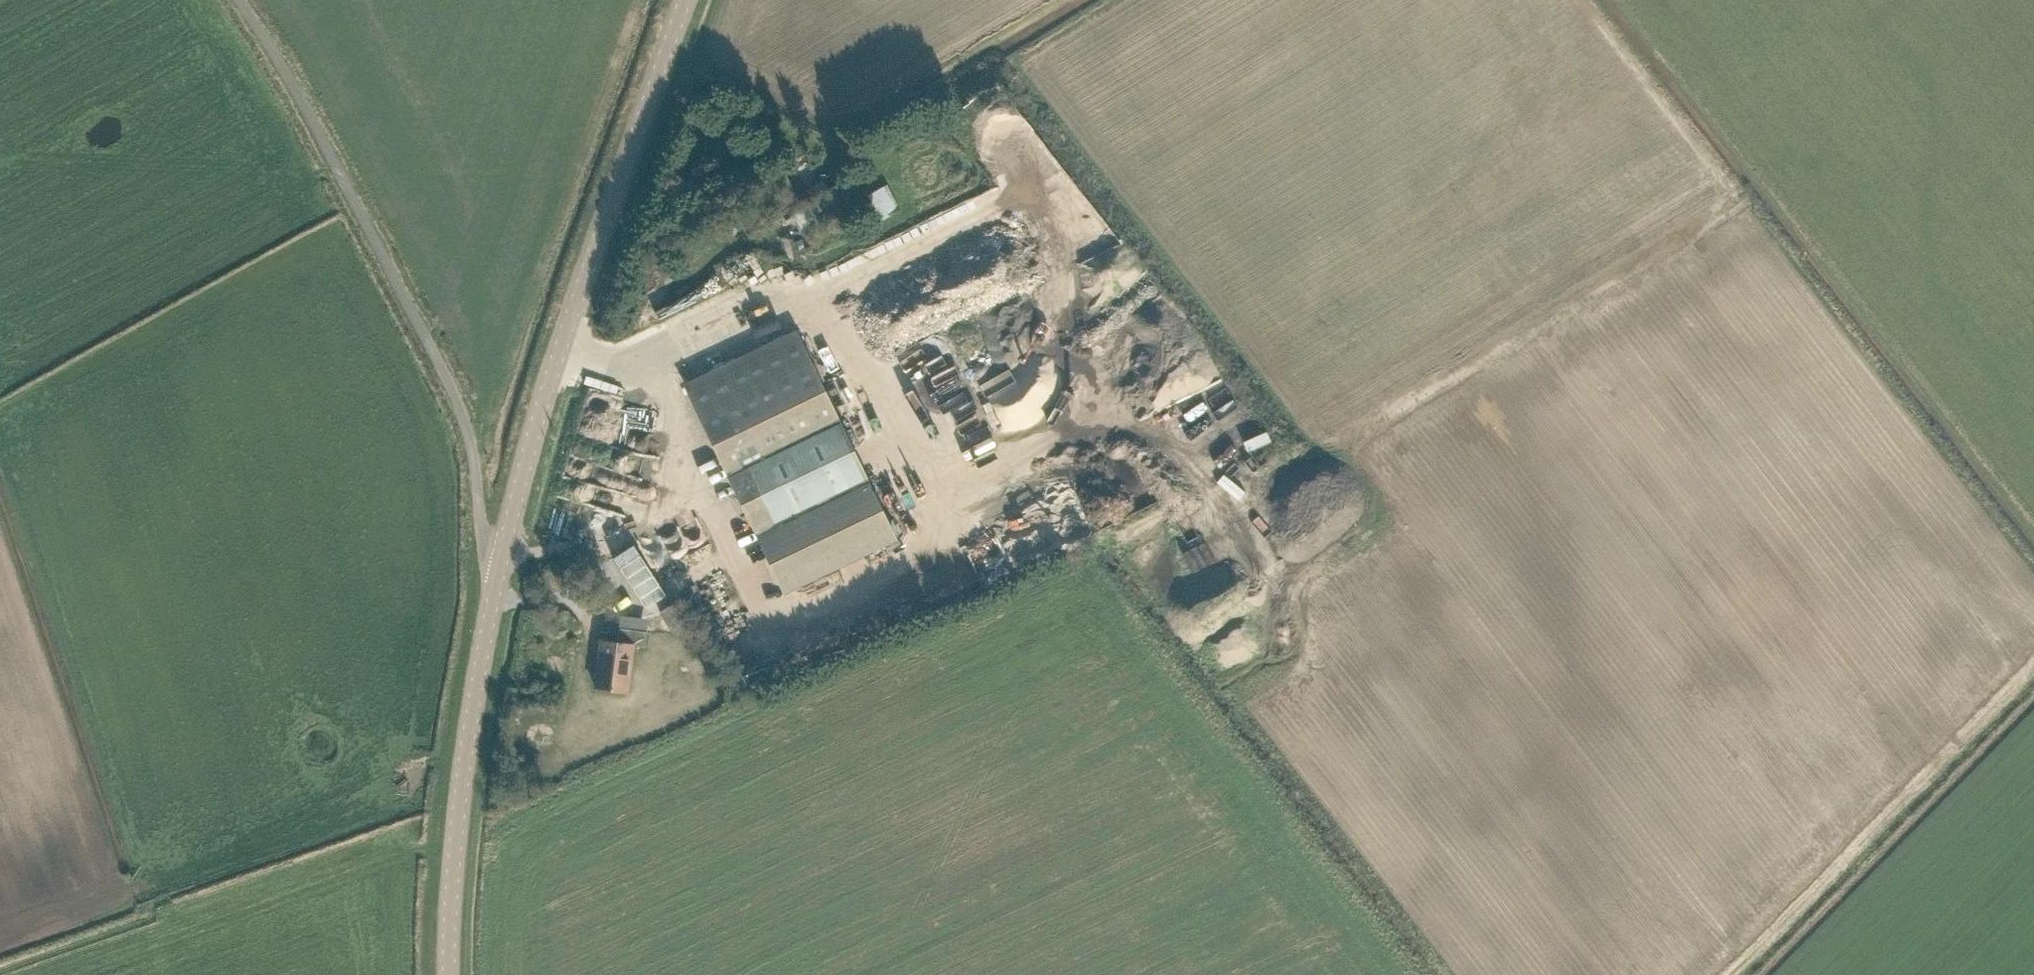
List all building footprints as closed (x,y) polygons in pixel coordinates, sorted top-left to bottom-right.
[(687,385),(756,529),(866,476),(796,332),(687,385)] [(866,476),(756,529),(785,589),(894,536),(866,476)] [(673,604),(660,612),(673,633),(686,625),(673,604)] [(657,606),(647,609),(651,627),(661,624),(657,606)] [(630,692),(636,645),(646,646),(647,630),(619,627),(618,641),(602,639),(596,688),(630,692)]
